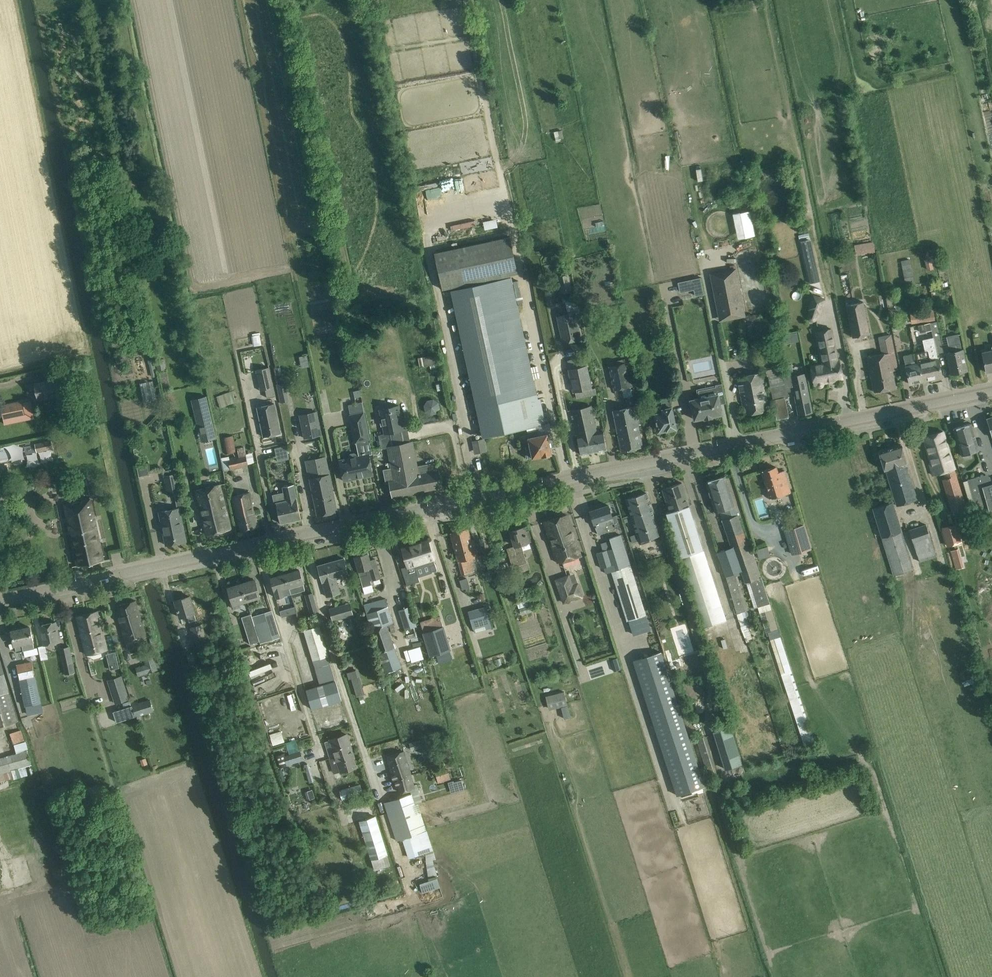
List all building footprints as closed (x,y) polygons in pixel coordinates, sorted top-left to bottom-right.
[(326,11),(339,9),(338,0),(325,0),(326,11)] [(557,143),(575,139),(574,134),(564,137),(562,129),(554,131),(557,143)] [(733,212),(738,238),(756,235),(750,209),(733,212)] [(452,230),(476,226),(475,220),(451,224),(452,230)] [(463,239),(459,238),(460,236),(455,235),(454,242),(463,243),(463,239)] [(510,236),(491,240),(436,252),(435,252),(443,290),(453,287),(509,276),(518,274),(510,236)] [(809,239),(801,241),(811,283),(818,281),(809,239)] [(873,242),(854,245),(856,255),(875,251),(873,242)] [(911,259),(901,260),(905,282),(914,280),(911,259)] [(736,268),(710,274),(720,321),(746,316),(736,268)] [(569,274),(558,277),(561,293),(573,291),(569,274)] [(526,428),(526,430),(532,429),(531,427),(549,423),(548,418),(543,418),(539,397),(535,398),(510,277),(509,277),(509,276),(453,287),(453,288),(451,289),(477,407),(473,408),(474,414),(478,413),(483,437),(526,428)] [(700,277),(690,279),(692,288),(694,288),(696,295),(703,293),(700,277)] [(686,291),(680,293),(682,300),(696,296),(694,290),(687,292),(686,291)] [(822,307),(825,299),(812,295),(807,311),(808,311),(818,315),(820,315),(823,307),(822,307)] [(565,300),(568,314),(557,316),(563,342),(581,338),(576,312),(579,312),(576,298),(565,300)] [(863,302),(847,305),(853,336),(870,333),(863,302)] [(934,309),(911,312),(912,324),(935,321),(934,309)] [(916,353),(922,381),(942,376),(937,353),(944,352),(937,322),(919,326),(921,335),(933,333),(933,337),(923,339),(925,351),(916,353)] [(843,378),(841,368),(833,328),(815,332),(821,362),(810,365),(814,384),(816,384),(817,386),(819,387),(822,387),(824,384),(823,383),(827,382),(827,381),(843,378)] [(260,332),(252,333),(253,345),(261,344),(260,332)] [(898,369),(896,360),(894,352),(893,352),(889,334),(878,337),(882,354),(871,356),(867,357),(874,392),(896,387),(892,371),(898,369)] [(958,334),(952,335),(947,336),(948,345),(943,346),(945,354),(947,354),(949,364),(951,373),(966,370),(964,360),(962,350),(958,334)] [(788,335),(780,337),(781,345),(789,343),(788,335)] [(982,353),(984,362),(986,372),(991,371),(991,351),(982,353)] [(922,381),(916,353),(904,356),(904,359),(905,363),(899,364),(902,380),(909,378),(910,383),(922,381)] [(436,354),(421,356),(423,366),(437,363),(436,354)] [(625,363),(609,366),(615,390),(631,387),(625,363)] [(782,364),(766,368),(768,376),(783,372),(782,364)] [(595,388),(592,388),(587,365),(568,369),(573,392),(585,390),(586,396),(597,393),(595,388)] [(783,372),(768,376),(770,386),(775,408),(777,418),(788,416),(784,398),(788,397),(787,392),(787,389),(793,387),(789,365),(786,366),(787,372),(783,372)] [(789,365),(793,387),(799,414),(812,412),(804,373),(793,375),(791,365),(789,365)] [(270,367),(256,370),(261,391),(266,390),(267,398),(276,396),(270,367)] [(769,409),(767,400),(761,372),(738,377),(745,415),(769,409)] [(87,376),(80,378),(85,404),(92,402),(87,376)] [(63,378),(35,384),(37,398),(66,392),(63,378)] [(144,401),(157,398),(152,380),(140,383),(144,401)] [(694,419),(722,414),(720,404),(726,403),(722,383),(715,385),(716,387),(698,390),(700,398),(691,400),(693,411),(691,411),(693,417),(694,417),(694,419)] [(233,391),(217,397),(221,408),(237,402),(233,391)] [(643,447),(641,437),(632,396),(625,397),(628,407),(613,410),(622,451),(643,447)] [(678,421),(676,414),(673,414),(669,397),(661,399),(663,413),(655,414),(659,432),(676,428),(675,422),(678,421)] [(22,402),(1,406),(3,417),(25,413),(22,402)] [(373,472),(369,454),(373,453),(370,440),(371,440),(365,411),(364,411),(362,402),(349,405),(351,414),(349,414),(355,443),(357,443),(359,456),(357,456),(357,454),(355,453),(350,454),(349,456),(350,458),(339,460),(344,481),(358,478),(358,475),(373,472)] [(281,433),(278,423),(274,403),(257,407),(264,437),(281,433)] [(193,408),(201,442),(217,438),(209,404),(193,408)] [(597,433),(591,405),(573,409),(578,435),(577,436),(580,454),(606,449),(603,432),(597,433)] [(399,406),(397,406),(380,410),(386,433),(388,432),(404,429),(399,406)] [(321,434),(316,411),(300,414),(305,438),(321,434)] [(50,419),(42,420),(43,433),(52,432),(50,419)] [(425,421),(426,436),(440,435),(440,421),(425,421)] [(961,456),(979,450),(971,423),(953,428),(961,454),(961,456)] [(443,487),(437,462),(417,466),(412,441),(409,442),(406,428),(404,429),(388,432),(391,446),(388,446),(392,468),(383,469),(386,483),(389,482),(392,497),(443,487)] [(534,437),(532,429),(526,430),(530,445),(524,446),(526,458),(533,457),(543,455),(539,436),(534,437)] [(943,431),(923,437),(931,463),(929,463),(933,475),(944,472),(946,479),(943,480),(952,513),(966,508),(954,469),(954,468),(943,431)] [(551,433),(539,436),(543,455),(551,453),(549,442),(553,441),(551,433)] [(485,438),(478,439),(481,452),(487,451),(485,438)] [(51,440),(35,443),(37,452),(53,448),(51,440)] [(908,464),(904,454),(901,444),(874,453),(876,461),(882,460),(896,503),(915,497),(905,465),(908,464)] [(286,445),(275,447),(277,461),(289,458),(286,445)] [(229,456),(222,458),(225,470),(231,468),(232,470),(242,467),(242,466),(255,463),(253,452),(247,454),(245,447),(238,448),(239,455),(230,458),(229,456)] [(307,463),(316,506),(318,515),(337,511),(326,456),(310,460),(310,462),(307,463)] [(148,473),(147,466),(138,468),(139,475),(148,473)] [(784,470),(777,472),(776,467),(762,471),(771,499),(791,492),(790,492),(784,471),(784,470)] [(175,468),(163,471),(168,496),(174,494),(180,493),(175,468)] [(968,480),(963,481),(971,506),(975,505),(976,509),(987,505),(991,521),(991,483),(991,479),(990,480),(989,478),(985,476),(984,476),(983,474),(980,475),(981,475),(967,479),(968,480)] [(716,512),(720,511),(735,506),(725,475),(706,481),(716,512)] [(69,483),(60,485),(63,497),(71,495),(70,489),(76,487),(88,485),(86,479),(74,482),(69,484),(69,483)] [(662,489),(670,511),(689,505),(682,482),(662,489)] [(231,529),(228,519),(219,484),(195,491),(206,535),(231,529)] [(275,503),(276,503),(281,523),(301,519),(294,485),(283,487),(284,492),(273,495),(275,503)] [(258,526),(255,517),(248,492),(232,497),(241,531),(258,526)] [(660,535),(649,503),(646,493),(626,500),(637,534),(631,536),(633,543),(660,535)] [(104,560),(102,550),(91,499),(65,505),(77,566),(104,560)] [(892,502),(872,508),(893,574),(913,568),(892,502)] [(613,518),(615,517),(615,516),(612,517),(609,505),(590,511),(598,534),(608,531),(608,529),(616,526),(613,518)] [(703,549),(689,505),(670,511),(666,512),(680,556),(703,549)] [(735,506),(720,511),(723,520),(738,515),(735,506)] [(177,508),(159,512),(162,522),(164,522),(165,529),(163,529),(166,545),(186,541),(179,508),(177,508)] [(579,557),(570,524),(567,514),(543,521),(556,563),(579,557)] [(731,547),(734,546),(746,542),(738,515),(723,520),(731,547)] [(953,545),(964,542),(958,523),(941,527),(947,548),(953,547),(953,545)] [(784,530),(792,555),(812,549),(805,524),(784,530)] [(936,557),(929,538),(924,525),(908,531),(920,563),(936,557)] [(528,570),(526,563),(521,544),(528,541),(524,527),(510,531),(515,546),(507,548),(515,575),(526,572),(525,571),(528,570)] [(478,556),(476,550),(473,539),(471,540),(467,528),(451,532),(462,574),(475,571),(471,558),(478,556)] [(613,548),(617,562),(620,569),(631,565),(620,534),(609,537),(613,548)] [(415,567),(424,565),(429,563),(432,572),(437,570),(428,540),(417,544),(418,546),(403,551),(408,566),(402,568),(407,585),(420,581),(415,567)] [(745,581),(746,580),(760,576),(750,547),(748,548),(746,542),(734,546),(742,571),(745,581)] [(964,542),(953,545),(953,547),(955,554),(968,550),(966,542),(964,542)] [(742,571),(734,546),(731,547),(717,552),(725,576),(735,573),(742,571)] [(757,548),(759,558),(770,556),(769,546),(757,548)] [(611,564),(617,562),(613,548),(606,550),(611,564)] [(703,549),(680,556),(703,627),(726,620),(703,549)] [(602,567),(604,566),(611,564),(606,550),(597,553),(602,567)] [(368,553),(367,553),(366,552),(365,551),(362,551),(361,553),(361,555),(355,557),(359,570),(358,570),(363,587),(372,585),(371,581),(381,578),(375,558),(370,560),(368,553)] [(643,551),(635,553),(639,564),(646,561),(643,551)] [(348,575),(347,568),(344,558),(318,566),(326,596),(340,592),(336,579),(348,575)] [(606,573),(611,571),(620,569),(617,562),(611,564),(604,566),(606,573)] [(631,565),(620,569),(611,571),(627,621),(647,615),(631,565)] [(286,574),(289,585),(289,586),(291,594),(299,592),(305,590),(299,570),(292,572),(291,570),(286,571),(286,574)] [(662,574),(665,585),(676,582),(672,571),(662,574)] [(569,574),(554,579),(563,604),(568,603),(568,604),(572,602),(572,601),(584,597),(578,582),(577,582),(574,573),(570,574),(569,574)] [(736,613),(744,611),(748,609),(740,583),(738,583),(735,573),(725,576),(736,613)] [(286,574),(271,578),(277,598),(291,594),(289,586),(289,585),(286,574)] [(760,576),(746,580),(755,607),(758,606),(769,602),(760,576)] [(255,580),(242,583),(247,599),(259,595),(255,580)] [(676,582),(665,585),(669,597),(679,593),(676,582)] [(247,599),(242,583),(228,588),(231,596),(229,597),(233,609),(241,607),(239,601),(247,599)] [(312,616),(318,614),(312,593),(306,595),(312,616)] [(194,612),(193,606),(190,596),(175,601),(180,616),(188,614),(190,622),(196,620),(194,612)] [(364,604),(367,613),(388,606),(386,597),(364,604)] [(145,637),(138,610),(136,600),(116,606),(126,642),(145,637)] [(251,614),(259,641),(261,645),(266,644),(266,641),(280,637),(269,600),(261,602),(265,613),(254,616),(253,613),(251,614)] [(767,636),(768,635),(779,632),(769,602),(758,606),(767,636)] [(334,620),(354,614),(351,603),(330,609),(334,620)] [(388,606),(367,613),(372,630),(388,625),(394,623),(388,606)] [(486,606),(469,611),(473,629),(491,624),(486,606)] [(411,607),(399,610),(405,630),(417,626),(411,607)] [(107,649),(97,611),(77,616),(87,655),(107,649)] [(736,613),(742,628),(746,626),(748,630),(748,629),(750,629),(749,626),(749,625),(749,624),(749,623),(748,622),(746,616),(747,616),(748,616),(748,614),(748,613),(748,612),(747,611),(746,611),(744,611),(736,613)] [(422,633),(444,626),(440,613),(433,614),(434,617),(419,622),(422,633)] [(259,641),(251,614),(242,617),(250,644),(259,641)] [(60,642),(58,631),(55,621),(40,625),(44,645),(60,642)] [(200,624),(190,627),(194,640),(194,642),(205,638),(204,638),(204,637),(200,624)] [(336,681),(328,656),(319,625),(304,629),(321,685),(306,690),(312,709),(341,700),(336,681)] [(388,625),(372,630),(371,630),(379,654),(395,648),(388,625)] [(444,626),(422,633),(429,655),(451,649),(447,636),(444,626)] [(753,641),(748,629),(748,630),(746,626),(742,628),(747,643),(753,641)] [(34,648),(32,637),(30,627),(11,631),(16,652),(34,648)] [(779,632),(768,635),(800,733),(805,748),(816,744),(779,632)] [(453,634),(447,636),(451,649),(457,647),(453,634)] [(703,784),(660,651),(656,641),(652,642),(655,653),(633,660),(676,793),(703,784)] [(75,672),(73,663),(69,646),(60,648),(64,665),(66,674),(75,672)] [(395,648),(379,654),(385,673),(402,667),(395,648)] [(145,664),(136,667),(138,676),(156,672),(152,654),(143,656),(145,664)] [(0,660),(0,727),(18,722),(0,660)] [(32,662),(17,666),(20,679),(35,675),(32,662)] [(35,675),(20,679),(26,705),(40,701),(35,675)] [(107,680),(115,704),(130,699),(122,675),(107,680)] [(567,690),(546,696),(548,704),(562,701),(562,700),(569,699),(567,690)] [(150,699),(133,705),(136,716),(137,717),(154,711),(150,699)] [(40,701),(26,705),(28,715),(43,711),(40,701)] [(113,711),(117,722),(136,716),(133,705),(113,711)] [(731,726),(713,732),(725,770),(743,765),(731,726)] [(0,758),(0,782),(14,778),(15,779),(22,777),(29,775),(26,766),(32,765),(28,750),(29,749),(26,741),(25,741),(22,730),(11,733),(17,753),(0,758)] [(271,734),(273,743),(284,740),(282,731),(271,734)] [(330,757),(352,750),(347,734),(330,740),(325,742),(330,757)] [(703,736),(698,738),(701,748),(706,747),(703,736)] [(423,739),(409,743),(411,750),(425,746),(423,739)] [(279,768),(303,760),(300,750),(285,755),(284,753),(275,756),(279,768)] [(357,766),(352,750),(330,757),(330,758),(329,758),(334,773),(357,766)] [(387,756),(393,779),(410,774),(404,752),(387,756)] [(438,783),(451,779),(447,768),(435,772),(438,783)] [(410,774),(393,779),(396,788),(399,787),(400,793),(415,789),(410,774)] [(462,780),(451,782),(453,791),(464,788),(462,780)] [(342,798),(362,792),(360,784),(340,790),(342,798)] [(95,795),(92,786),(84,788),(87,797),(95,795)] [(396,840),(402,838),(409,858),(434,850),(415,792),(384,802),(396,840)] [(390,865),(387,854),(375,816),(360,821),(375,870),(390,865)]
